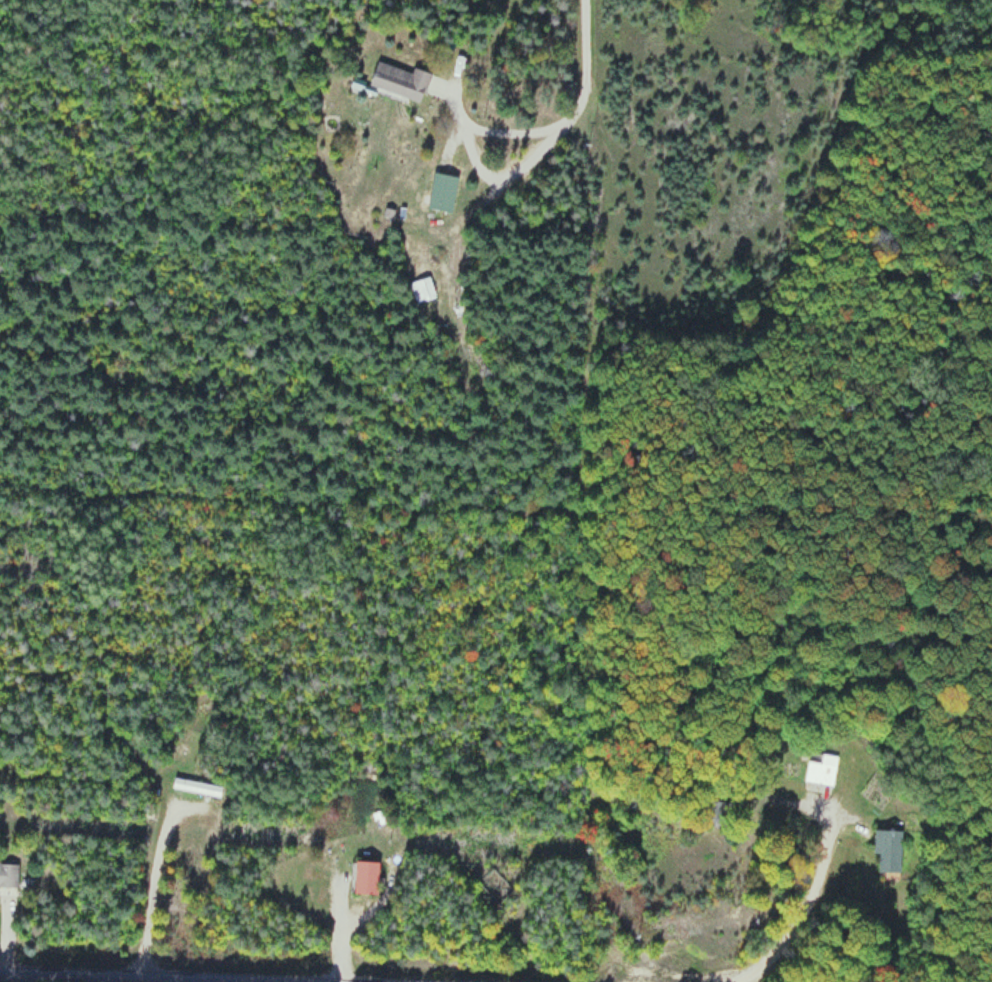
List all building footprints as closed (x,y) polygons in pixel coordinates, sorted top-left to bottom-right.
[(422,103),(431,73),(413,68),(412,72),(377,62),(370,87),(422,103)] [(457,176),(433,173),(428,210),(452,214),(457,176)] [(821,764),(808,762),(805,781),(833,785),(838,757),(823,754),(821,764)] [(223,788),(174,778),(172,789),(221,799),(223,788)] [(374,815),(379,825),(386,822),(381,812),(374,815)] [(879,855),(878,873),(901,874),(902,832),(875,831),(874,855),(879,855)] [(378,893),(378,861),(354,861),(354,893),(378,893)] [(17,888),(18,863),(0,862),(0,888),(17,888)] [(511,890),(493,872),(480,884),(498,902),(511,890)]
